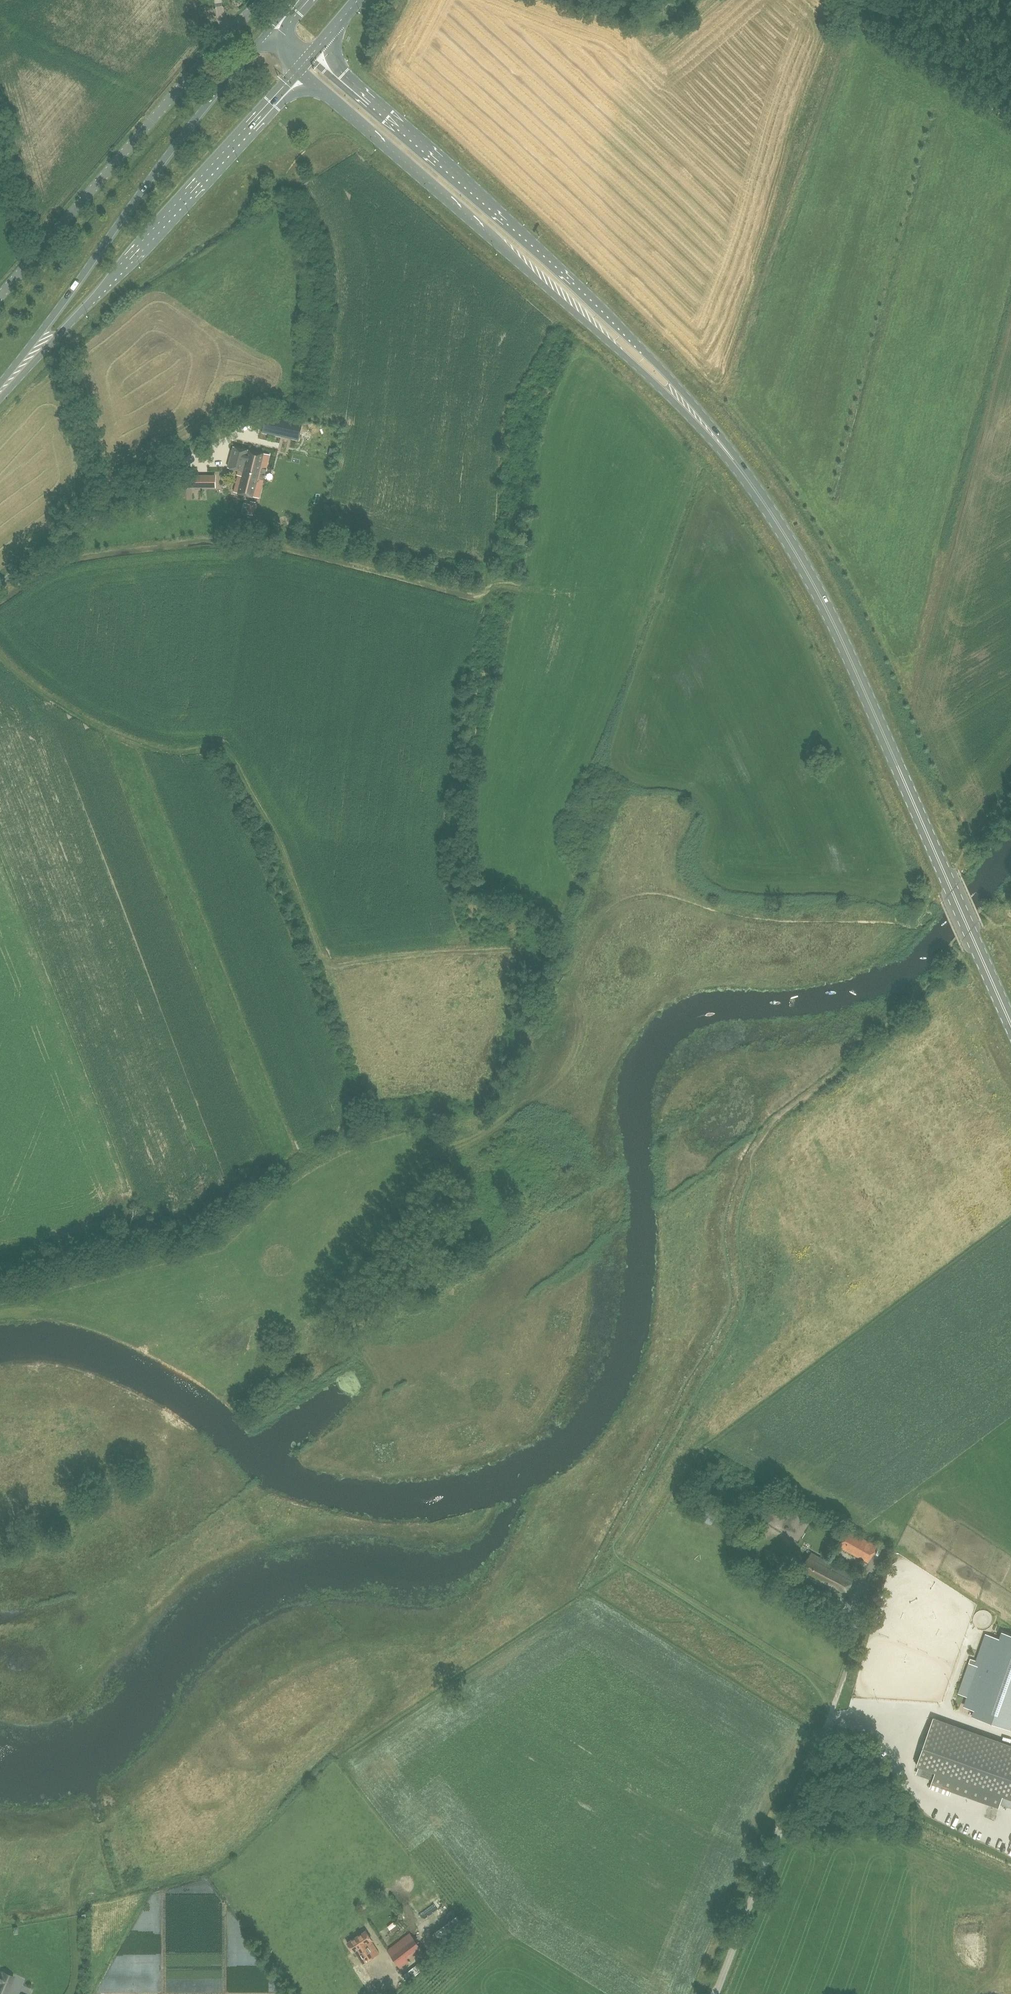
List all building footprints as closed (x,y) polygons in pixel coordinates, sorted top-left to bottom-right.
[(298,439),(302,422),(267,414),(263,432),(298,439)] [(258,497),(269,454),(233,445),(228,466),(239,469),(233,491),(258,497)] [(278,472),(289,471),(288,459),(277,459),(278,472)] [(206,487),(206,475),(187,475),(187,487),(206,487)] [(250,500),(248,509),(247,513),(253,515),(256,502),(250,500)] [(255,554),(258,565),(269,561),(266,550),(255,554)] [(868,1562),(877,1545),(847,1529),(838,1545),(868,1562)] [(843,1597),(855,1576),(811,1552),(799,1573),(843,1597)] [(964,1704),(965,1707),(974,1710),(972,1716),(1010,1729),(1010,1725),(1010,1635),(1002,1632),(999,1639),(985,1634),(976,1660),(970,1658),(968,1663),(978,1666),(967,1696),(964,1704)] [(916,1765),(923,1768),(935,1772),(973,1785),(968,1797),(997,1807),(998,1804),(1001,1796),(1010,1799),(1010,1745),(933,1717),(916,1765)] [(963,1920),(962,1960),(990,1961),(991,1921),(963,1920)] [(362,1963),(379,1952),(370,1939),(371,1939),(366,1930),(347,1942),(352,1950),(353,1950),(362,1963)] [(954,1942),(961,1942),(961,1930),(953,1930),(954,1942)] [(418,1949),(406,1935),(387,1950),(401,1968),(415,1957),(412,1953),(418,1949)] [(13,1976),(2,1971),(0,1977),(0,1993),(5,1993),(13,1976)] [(982,1976),(970,1976),(969,1993),(981,1993),(982,1976)]
